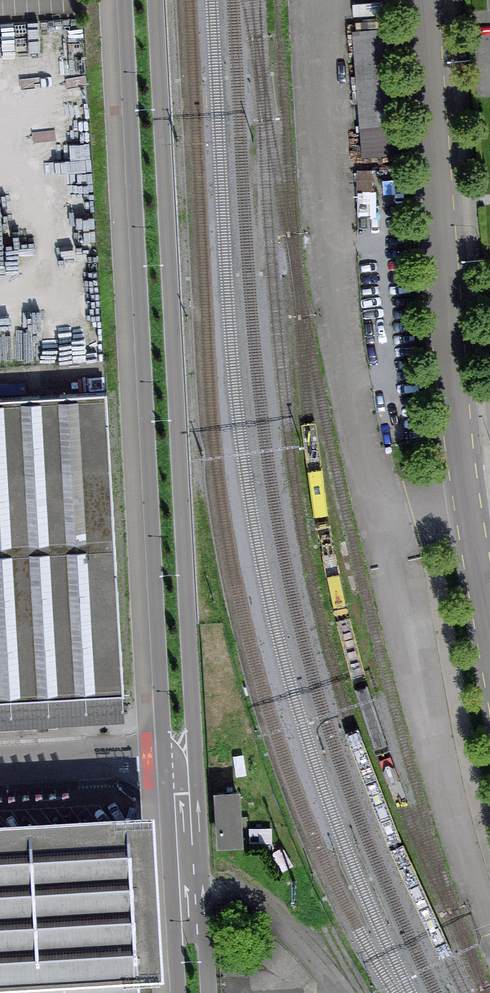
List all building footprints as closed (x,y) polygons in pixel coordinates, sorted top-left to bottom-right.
[(397,150),(392,19),(356,20),(362,151),(397,150)] [(0,396),(0,704),(127,697),(108,389),(0,396)] [(239,788),(214,789),(217,844),(243,842),(239,788)] [(0,818),(0,992),(137,992),(125,810),(0,818)]
